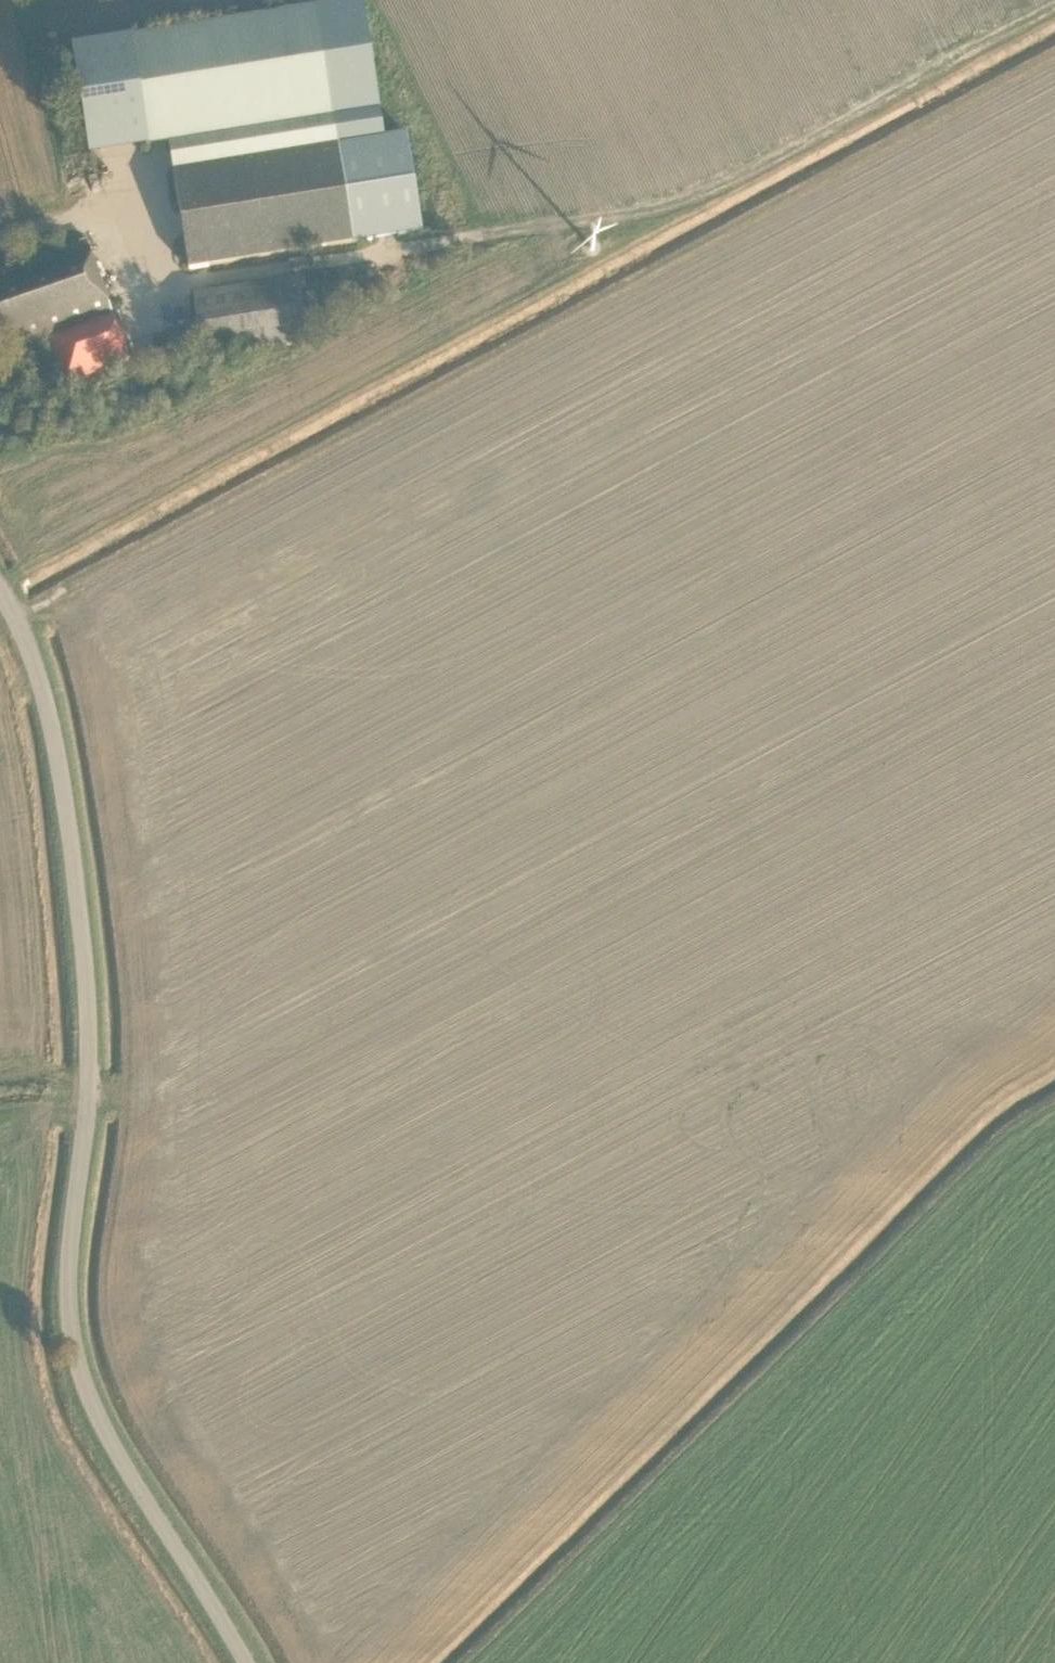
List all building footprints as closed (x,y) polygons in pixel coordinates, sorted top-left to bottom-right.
[(146,148),(168,144),(334,118),(317,7),(129,37),(146,148)] [(334,118),(168,144),(172,173),(339,147),(334,118)] [(339,147),(172,173),(188,270),(422,232),(407,136),(339,147)] [(0,269),(0,272),(2,277),(0,278),(0,340),(4,338),(8,350),(47,336),(113,312),(88,243),(86,238),(72,243),(0,269)] [(64,385),(131,361),(113,312),(47,336),(64,385)]
